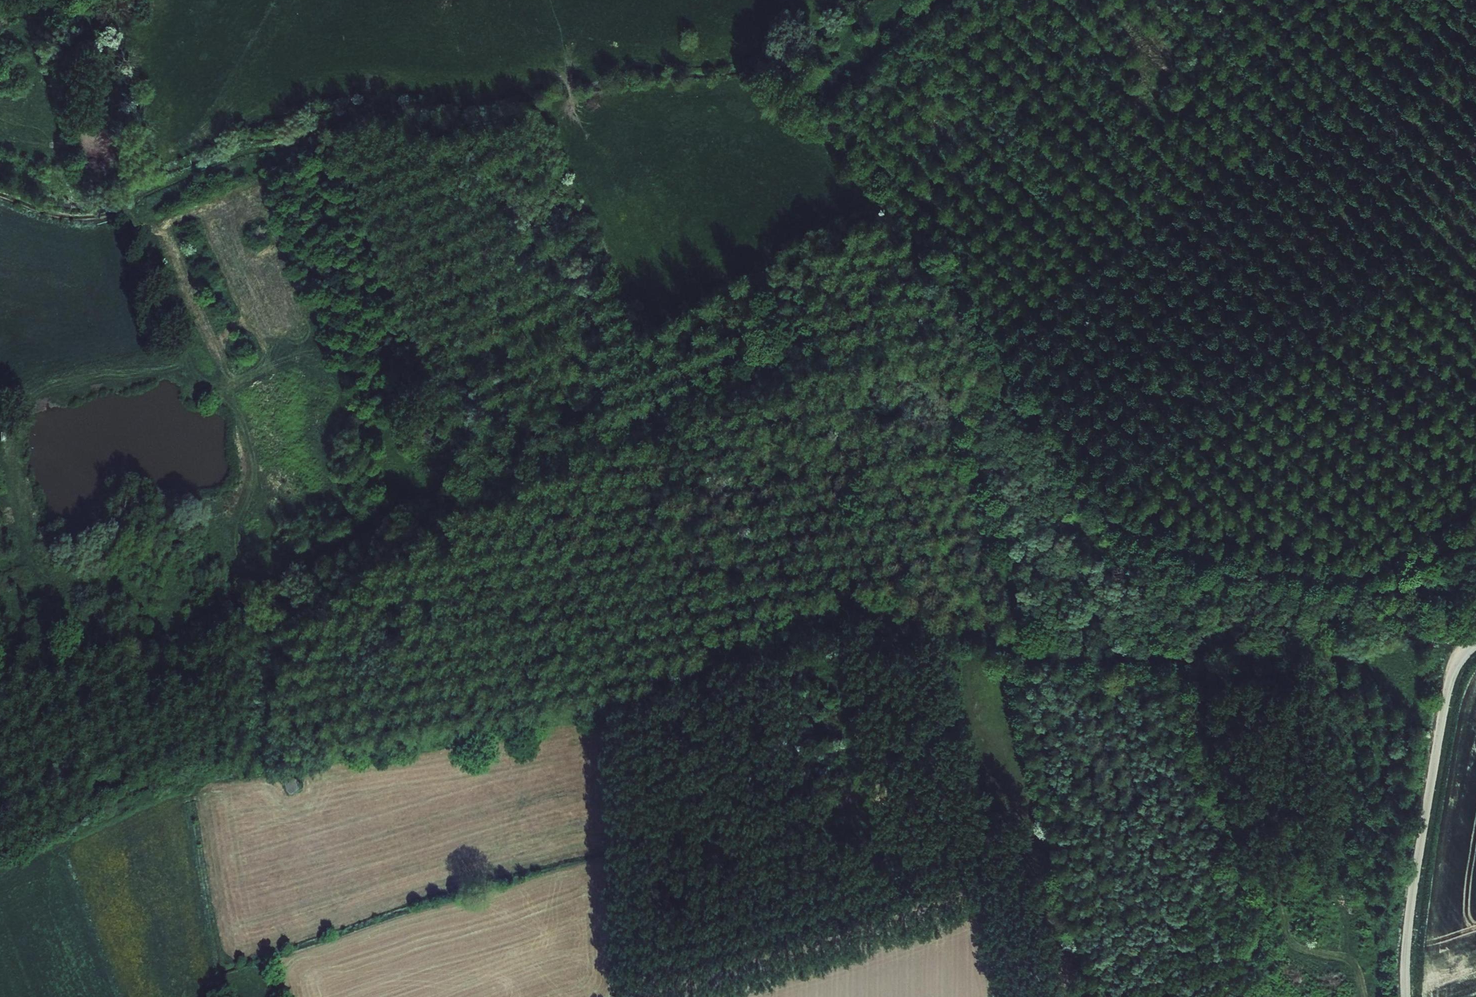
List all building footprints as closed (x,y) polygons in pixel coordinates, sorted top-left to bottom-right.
[(7,28),(9,21),(5,13),(0,13),(0,31),(7,28)] [(292,777),(289,775),(288,775),(287,776),(285,781),(286,783),(287,790),(290,794),(291,794),(292,794),(295,791),(298,789),(299,788),(298,783),(297,779),(297,778),(296,778),(292,777)]
